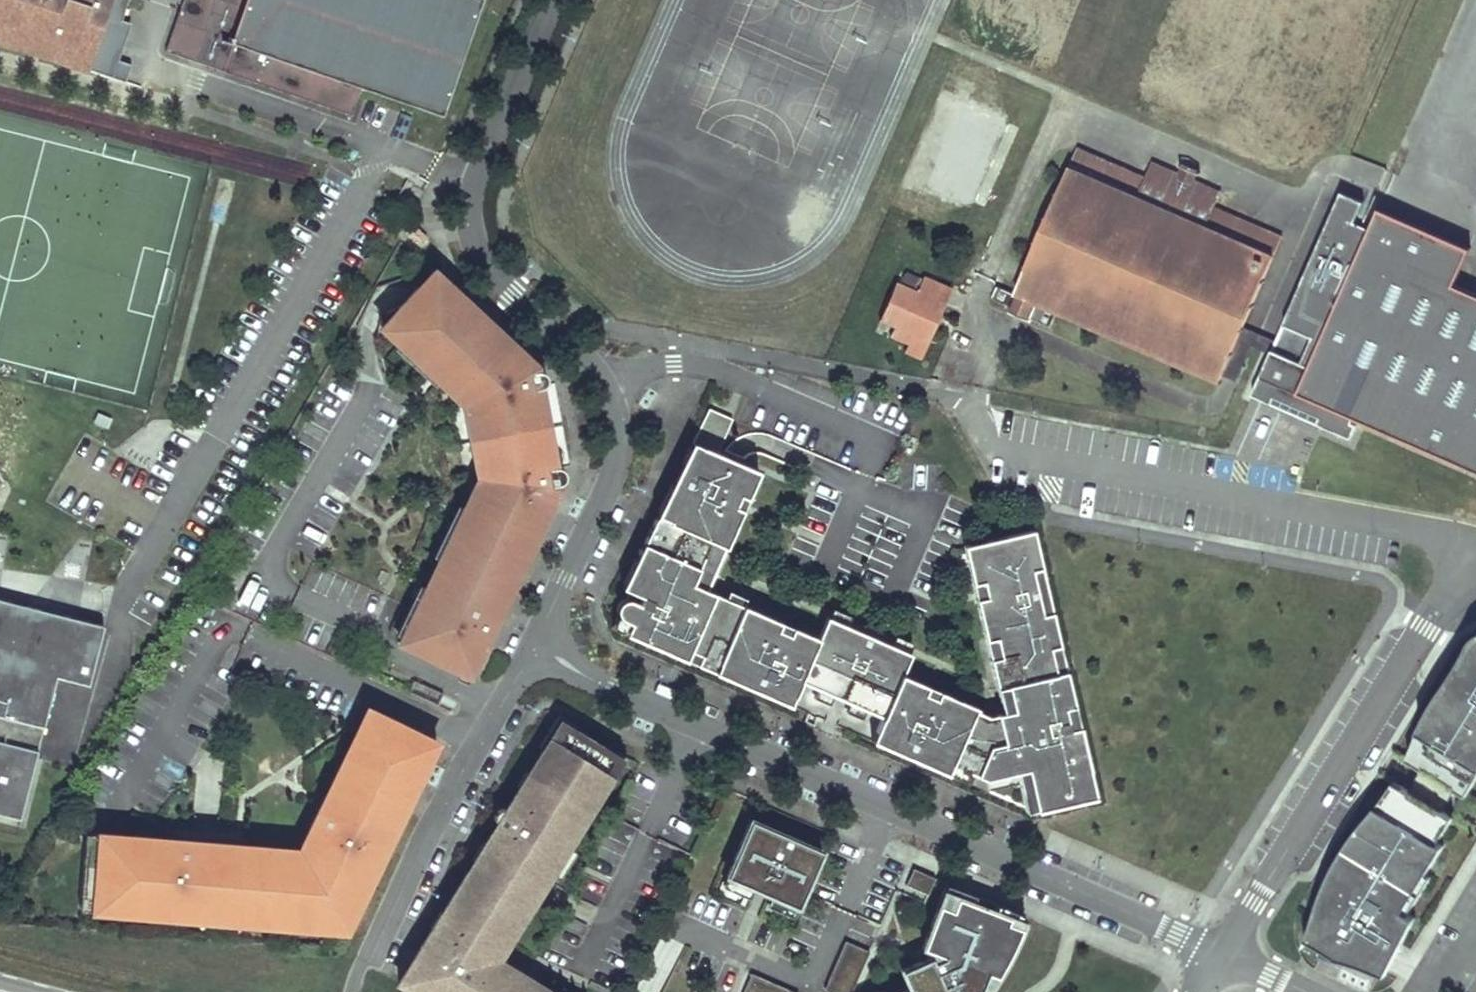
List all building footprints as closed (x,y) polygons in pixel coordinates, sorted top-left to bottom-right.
[(104,74),(122,20),(106,14),(110,0),(0,0),(0,39),(104,74)] [(106,14),(122,20),(129,0),(110,0),(106,14)] [(483,0),(184,0),(166,52),(195,61),(199,48),(216,53),(211,67),(353,116),(362,89),(443,117),(483,0)] [(132,23),(122,20),(104,74),(126,82),(132,64),(119,60),(132,23)] [(199,48),(195,61),(211,67),(216,53),(199,48)] [(1469,102),(1465,115),(1475,118),(1475,104),(1469,102)] [(1264,280),(1281,240),(1214,211),(1220,195),(1193,184),(1190,182),(1187,187),(1179,183),(1181,179),(1177,177),(1151,165),(1144,180),(1076,150),(1016,292),(1017,294),(1017,296),(996,287),(991,299),(1011,308),(1009,313),(1029,321),(1030,319),(1050,327),(1057,311),(1220,380),(1264,280)] [(1198,173),(1182,166),(1177,177),(1181,179),(1179,183),(1187,187),(1190,182),(1193,184),(1198,173)] [(1254,394),(1353,437),(1361,419),(1356,417),(1357,413),(1475,463),(1475,298),(1454,288),(1470,252),(1378,212),(1369,232),(1354,226),(1363,205),(1341,195),(1275,344),(1270,357),(1254,394)] [(424,235),(410,222),(403,230),(417,243),(424,235)] [(470,318),(477,311),(434,271),(413,293),(392,316),(405,328),(398,335),(402,339),(420,355),(443,377),(454,387),(459,382),(469,391),(474,414),(479,413),(489,468),(487,468),(489,479),(485,487),(481,486),(479,490),(469,511),(451,547),(446,544),(439,559),(437,564),(442,566),(431,590),(417,618),(412,616),(402,636),(399,642),(459,671),(471,647),(480,651),(498,614),(489,610),(510,566),(519,570),(564,477),(564,475),(563,471),(562,469),(559,467),(557,467),(555,467),(554,467),(549,468),(534,388),(537,388),(539,387),(540,387),(541,387),(543,385),(546,381),(546,378),(544,374),(490,323),(483,331),(470,318)] [(940,303),(944,304),(950,289),(922,276),(915,292),(895,283),(878,322),(893,329),(890,335),(909,343),(913,333),(924,338),(940,303)] [(909,343),(905,350),(921,357),(931,333),(944,304),(940,303),(924,338),(913,333),(909,343)] [(490,323),(477,311),(470,318),(483,331),(490,323)] [(405,328),(392,316),(381,327),(394,339),(398,335),(405,328)] [(1243,330),(1222,376),(1236,383),(1250,349),(1270,357),(1275,344),(1243,330)] [(420,355),(402,339),(394,347),(435,385),(443,377),(420,355)] [(461,407),(474,472),(468,484),(479,490),(481,486),(485,487),(489,479),(487,468),(489,468),(479,413),(474,414),(469,391),(459,382),(454,387),(447,394),(461,407)] [(555,467),(540,387),(539,387),(537,388),(534,388),(549,468),(554,467),(555,467)] [(1061,646),(1053,612),(1043,614),(1033,570),(1042,568),(1033,530),(965,546),(973,584),(985,581),(989,597),(977,600),(987,641),(997,638),(1001,657),(991,660),(998,688),(1008,686),(1014,710),(1010,711),(1013,721),(1002,723),(999,714),(990,716),(977,711),(979,708),(940,692),(936,700),(925,695),(929,687),(902,675),(911,654),(910,654),(892,646),(849,627),(832,620),(831,619),(822,641),(799,631),(796,639),(785,635),(788,626),(750,609),(733,602),(716,595),(693,585),(700,570),(707,573),(719,545),(735,552),(751,514),(742,510),(747,499),(756,502),(767,476),(731,460),(714,453),(730,420),(707,409),(691,443),(700,447),(688,472),(679,467),(672,482),(684,488),(668,522),(655,516),(639,550),(635,559),(648,565),(633,595),(641,599),(639,604),(630,601),(627,601),(624,601),(622,602),(620,604),(618,607),(618,610),(618,611),(618,614),(620,617),(622,620),(624,620),(632,624),(627,635),(687,661),(691,651),(702,656),(698,665),(716,673),(720,664),(755,679),(751,689),(766,695),(770,685),(796,696),(802,682),(883,717),(877,732),(902,743),(898,753),(913,759),(917,750),(971,774),(986,780),(1018,773),(1028,771),(1037,809),(1038,811),(1096,797),(1080,726),(1070,728),(1065,708),(1075,706),(1066,670),(1057,673),(1051,648),(1061,646)] [(688,472),(700,447),(691,443),(679,467),(688,472)] [(668,522),(684,488),(672,482),(655,516),(668,522)] [(751,514),(756,502),(747,499),(742,510),(751,514)] [(457,505),(433,556),(439,559),(446,544),(451,547),(469,511),(457,505)] [(716,595),(735,552),(719,545),(707,573),(700,570),(693,585),(716,595)] [(633,595),(648,565),(635,559),(621,589),(633,595)] [(510,566),(489,610),(498,614),(519,570),(510,566)] [(1053,612),(1042,568),(1033,570),(1043,614),(1053,612)] [(989,597),(985,581),(973,584),(977,600),(989,597)] [(431,590),(419,585),(396,633),(402,636),(412,616),(417,618),(431,590)] [(753,602),(736,595),(733,602),(750,609),(753,602)] [(24,817),(57,675),(90,682),(104,622),(0,598),(0,812),(24,817)] [(849,627),(853,618),(836,610),(832,620),(849,627)] [(627,635),(632,624),(624,620),(622,620),(618,618),(613,629),(627,635)] [(796,639),(799,631),(788,626),(785,635),(796,639)] [(896,637),(892,646),(910,654),(914,645),(896,637)] [(1428,716),(1409,758),(1425,768),(1458,789),(1467,795),(1475,780),(1475,637),(1475,638),(1428,716)] [(1001,657),(997,638),(987,641),(991,660),(1001,657)] [(1066,670),(1061,646),(1051,648),(1057,673),(1066,670)] [(471,647),(459,671),(468,676),(480,651),(471,647)] [(698,665),(702,656),(691,651),(687,661),(698,665)] [(755,679),(720,664),(716,673),(751,689),(755,679)] [(791,706),(796,696),(770,685),(766,695),(791,706)] [(1014,710),(1008,686),(998,688),(1004,713),(999,714),(1002,723),(1013,721),(1010,711),(1014,710)] [(936,700),(940,692),(929,687),(925,695),(936,700)] [(1080,726),(1075,706),(1065,708),(1070,728),(1080,726)] [(379,749),(392,721),(367,709),(354,737),(379,749)] [(815,726),(818,718),(810,714),(806,723),(815,726)] [(557,718),(537,749),(542,752),(549,742),(553,745),(563,728),(573,734),(576,730),(557,718)] [(368,883),(359,879),(370,856),(379,860),(383,853),(387,845),(378,840),(385,826),(394,830),(423,769),(409,762),(421,735),(392,721),(379,749),(354,737),(330,787),(339,791),(327,815),(318,811),(305,838),(314,842),(308,855),(299,850),(216,844),(215,854),(187,851),(188,841),(157,839),(156,846),(132,844),(132,837),(100,834),(94,911),(164,917),(165,907),(198,909),(197,920),(238,923),(239,913),(339,921),(346,906),(355,910),(368,883)] [(526,896),(534,901),(534,900),(546,882),(549,876),(565,850),(579,828),(579,827),(572,823),(581,810),(587,814),(588,814),(603,790),(609,779),(604,776),(615,760),(605,754),(573,734),(563,728),(553,745),(549,742),(542,752),(527,776),(527,777),(534,781),(525,794),(519,790),(518,791),(505,812),(504,811),(501,811),(497,812),(496,812),(495,813),(493,815),(493,817),(492,820),(493,822),(494,824),(495,825),(497,827),(486,846),(491,850),(480,867),(474,863),(442,915),(441,916),(448,920),(436,939),(429,935),(414,959),(421,963),(416,971),(407,985),(419,991),(543,991),(532,985),(531,985),(527,991),(514,983),(506,978),(510,971),(488,958),(493,950),(526,896)] [(902,743),(877,732),(873,742),(898,753),(902,743)] [(423,769),(436,742),(421,735),(409,762),(423,769)] [(603,790),(607,793),(627,761),(608,749),(605,754),(615,760),(604,776),(609,779),(603,790)] [(971,774),(917,750),(913,759),(967,783),(971,774)] [(1458,789),(1425,768),(1411,792),(1444,812),(1458,789)] [(1037,809),(1028,771),(1018,773),(1027,812),(1037,809)] [(525,794),(534,781),(527,777),(527,776),(525,775),(516,789),(518,791),(519,790),(525,794)] [(1416,919),(1409,915),(1432,878),(1427,875),(1444,848),(1438,844),(1454,818),(1444,812),(1411,792),(1397,783),(1357,833),(1335,869),(1332,876),(1309,940),(1387,976),(1416,919)] [(327,815),(339,791),(330,787),(318,811),(327,815)] [(581,810),(572,823),(579,827),(579,828),(581,829),(590,815),(588,814),(587,814),(581,810)] [(798,907),(823,850),(751,819),(726,876),(798,907)] [(387,845),(394,830),(385,826),(378,840),(387,845)] [(94,911),(100,834),(86,833),(80,910),(94,911)] [(156,846),(157,839),(132,837),(132,844),(156,846)] [(308,855),(314,842),(305,838),(299,850),(308,855)] [(215,854),(216,844),(188,841),(187,851),(215,854)] [(474,863),(480,867),(491,850),(486,846),(482,844),(472,862),(474,863)] [(564,872),(574,856),(565,850),(549,876),(558,882),(564,872)] [(368,883),(379,860),(370,856),(359,879),(368,883)] [(928,895),(935,878),(914,869),(907,886),(928,895)] [(546,882),(534,900),(544,906),(555,887),(546,882)] [(951,910),(956,897),(943,892),(938,905),(951,910)] [(501,955),(534,901),(526,896),(493,950),(501,955)] [(938,905),(922,948),(943,956),(943,957),(932,962),(931,962),(932,963),(922,968),(919,962),(900,970),(909,989),(902,991),(979,991),(986,972),(996,976),(999,972),(1001,969),(1003,965),(1004,963),(1007,956),(1011,950),(1014,942),(1017,937),(1018,935),(1020,928),(1006,923),(1009,917),(956,897),(951,910),(938,905)] [(348,925),(355,910),(346,906),(339,921),(348,925)] [(197,920),(198,909),(165,907),(164,917),(197,920)] [(441,916),(442,915),(439,914),(427,934),(429,935),(436,939),(448,920),(441,916)] [(1023,923),(1009,917),(1006,923),(1020,928),(1023,923)] [(870,952),(846,941),(825,989),(832,991),(852,991),(870,952)] [(932,963),(931,962),(932,962),(930,957),(919,962),(922,968),(932,963)] [(398,986),(408,991),(419,991),(407,985),(416,971),(421,963),(414,959),(398,986)] [(532,985),(533,983),(532,982),(518,974),(517,976),(510,971),(506,978),(514,983),(527,991),(531,985),(532,985)] [(996,976),(986,972),(979,991),(985,991),(996,976)] [(752,973),(744,991),(794,991),(752,973)]
